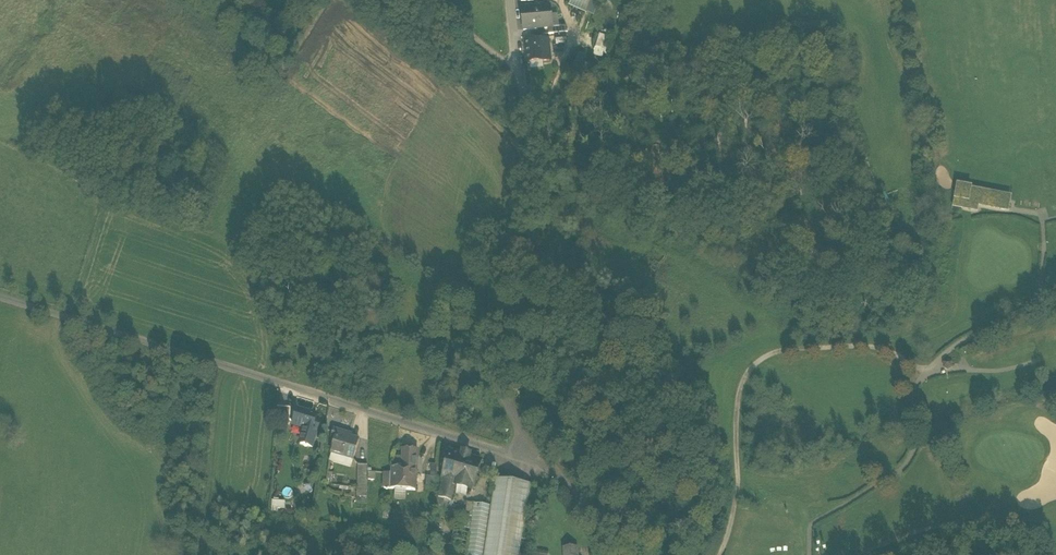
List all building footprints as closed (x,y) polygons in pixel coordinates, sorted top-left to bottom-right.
[(585,12),(590,0),(571,0),(569,6),(585,12)] [(585,12),(593,16),(599,0),(598,0),(590,0),(585,12)] [(521,9),(523,30),(548,28),(552,27),(551,15),(550,7),(536,9),(536,8),(521,9)] [(548,28),(549,34),(568,32),(566,26),(559,26),(552,27),(548,28)] [(599,34),(596,47),(607,50),(610,38),(599,34)] [(555,36),(556,45),(556,46),(561,45),(567,45),(566,35),(555,36)] [(525,41),(527,63),(530,63),(543,61),(550,60),(547,38),(525,41)] [(563,58),(561,45),(556,46),(556,45),(554,46),(555,59),(563,58)] [(607,50),(596,47),(593,56),(602,58),(603,55),(605,55),(607,50)] [(571,70),(578,73),(586,57),(579,53),(571,70)] [(971,188),(957,186),(953,206),(977,210),(977,207),(978,204),(969,202),(970,193),(971,189),(971,188)] [(1011,196),(971,189),(970,193),(1003,199),(1010,200),(1011,196)] [(1003,199),(970,193),(969,202),(978,204),(1002,209),(1003,199)] [(1010,200),(1003,199),(1002,209),(1009,210),(1010,200)] [(1002,209),(978,204),(977,207),(1008,213),(1009,210),(1002,209)] [(276,423),(289,424),(291,408),(278,407),(276,423)] [(300,443),(312,447),(317,432),(320,422),(315,421),(317,416),(298,410),(294,425),(305,428),(300,443)] [(331,452),(354,459),(359,440),(346,436),(347,433),(334,429),(331,437),(335,438),(331,452)] [(403,449),(402,468),(417,469),(418,450),(403,449)] [(456,483),(474,488),(481,461),(451,452),(443,479),(456,483)] [(358,485),(367,486),(367,465),(358,465),(358,485)] [(416,490),(417,469),(402,468),(392,468),(392,473),(391,489),(416,490)] [(384,488),(391,489),(392,473),(385,473),(384,488)] [(439,498),(451,502),(456,483),(443,479),(439,498)] [(530,485),(495,479),(490,515),(456,510),(449,554),(520,554),(530,485)]
